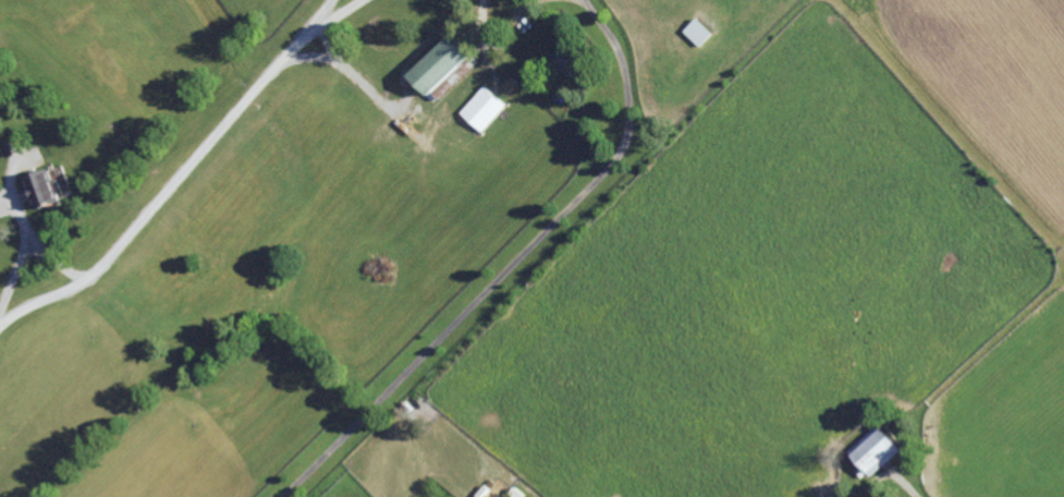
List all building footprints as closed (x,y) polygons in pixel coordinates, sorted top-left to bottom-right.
[(700,47),(685,33),(698,20),(713,34),(700,47)] [(461,83),(440,101),(433,95),(428,100),(423,94),(408,78),(409,77),(431,56),(454,35),(481,63),(461,83)] [(576,85),(574,83),(567,75),(553,59),(566,47),(589,73),(576,85)] [(480,136),(504,110),(483,91),(459,117),(480,136)] [(68,170),(64,174),(69,180),(53,193),(59,198),(48,208),(44,203),(41,201),(28,185),(56,162),(57,165),(60,161),(68,170)] [(871,475),(869,472),(863,477),(856,470),(861,465),(848,450),(880,423),(903,448),(890,460),(871,475)]
